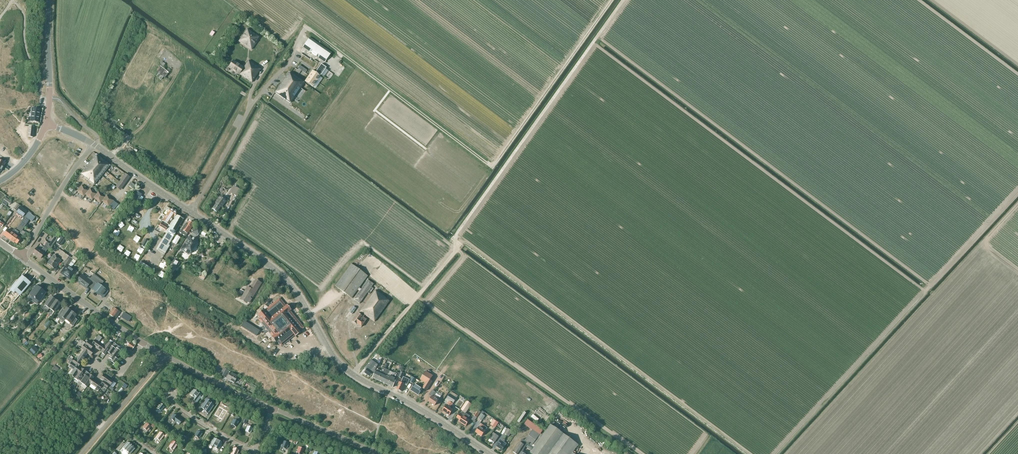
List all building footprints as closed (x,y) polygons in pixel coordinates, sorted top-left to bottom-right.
[(258,41),(258,40),(260,37),(248,28),(239,41),(252,50),(258,41)] [(310,37),(303,47),(325,62),(332,52),(310,37)] [(249,60),(245,67),(234,59),(229,66),(252,82),(261,69),(257,67),(258,66),(249,60)] [(321,64),(316,71),(321,75),(326,67),(321,64)] [(160,66),(156,72),(165,78),(169,73),(160,66)] [(321,76),(313,70),(305,81),(313,87),(321,76)] [(289,72),(276,92),(291,103),(294,99),(301,88),(305,82),(295,74),(294,75),(289,72)] [(32,108),(32,114),(31,121),(39,122),(40,109),(32,108)] [(25,136),(28,137),(33,137),(34,127),(29,126),(28,135),(26,135),(25,136)] [(85,176),(84,177),(94,185),(110,165),(96,155),(81,173),(85,176)] [(77,191),(84,197),(85,195),(88,191),(82,185),(77,191)] [(88,191),(85,195),(92,200),(93,198),(98,192),(96,191),(94,193),(90,189),(88,191)] [(136,191),(131,198),(137,202),(142,194),(136,191)] [(98,192),(93,198),(100,203),(102,201),(106,196),(104,194),(102,196),(98,192)] [(113,201),(106,196),(102,201),(108,207),(113,201)] [(216,203),(212,209),(217,212),(221,206),(221,207),(225,201),(220,197),(216,203)] [(21,207),(17,212),(23,217),(27,211),(21,207)] [(166,233),(156,250),(164,254),(169,246),(168,245),(184,219),(177,215),(176,214),(177,213),(176,212),(177,211),(172,209),(172,210),(170,209),(167,207),(165,210),(168,212),(163,221),(169,225),(168,227),(161,223),(159,227),(165,231),(164,232),(166,233)] [(35,217),(28,213),(26,216),(25,217),(30,219),(32,221),(35,217)] [(28,222),(30,219),(25,217),(26,216),(25,216),(17,229),(21,232),(28,222)] [(182,228),(180,232),(186,236),(187,234),(194,224),(190,221),(187,225),(185,223),(182,228)] [(196,226),(192,233),(191,234),(196,238),(197,236),(201,229),(196,226)] [(9,239),(15,231),(16,230),(14,229),(14,230),(13,229),(12,232),(8,229),(4,235),(9,239)] [(19,232),(16,230),(15,231),(9,239),(14,243),(15,242),(17,244),(21,239),(16,235),(19,232)] [(195,239),(196,238),(191,234),(181,250),(188,255),(197,240),(195,239)] [(55,237),(50,244),(52,246),(58,239),(55,237)] [(45,246),(41,251),(36,248),(33,253),(41,258),(44,254),(48,248),(50,250),(53,246),(52,246),(50,244),(47,242),(45,246)] [(59,256),(65,261),(69,256),(62,250),(58,256),(58,255),(56,257),(54,255),(52,257),(50,260),(48,263),(54,268),(57,264),(58,265),(59,262),(60,260),(58,258),(59,256)] [(66,266),(61,273),(70,279),(76,271),(71,268),(76,261),(69,256),(65,261),(63,264),(66,266)] [(175,258),(171,264),(177,268),(180,262),(175,258)] [(357,290),(359,291),(361,289),(359,288),(368,276),(351,264),(335,286),(352,298),(357,290)] [(12,288),(8,294),(13,289),(19,294),(14,301),(14,302),(20,295),(29,283),(35,276),(29,283),(22,277),(28,271),(28,270),(22,277),(12,288)] [(107,292),(105,290),(100,286),(104,282),(94,274),(90,278),(88,277),(87,279),(81,275),(77,281),(86,288),(91,282),(92,283),(90,286),(90,287),(103,297),(107,292)] [(241,290),(238,294),(241,297),(239,299),(247,304),(248,302),(249,303),(252,299),(250,298),(252,295),(253,296),(261,283),(256,280),(248,293),(245,291),(245,292),(241,290)] [(368,280),(361,289),(359,291),(353,300),(360,304),(363,299),(366,301),(370,294),(373,289),(371,287),(374,284),(368,280)] [(31,295),(28,298),(36,304),(39,301),(45,293),(36,287),(31,295)] [(356,324),(357,324),(361,327),(365,322),(366,319),(363,317),(365,315),(375,322),(389,301),(385,298),(386,297),(375,290),(360,311),(361,312),(361,313),(361,314),(361,315),(358,313),(352,321),(356,324)] [(51,297),(45,305),(49,308),(55,300),(51,297)] [(263,310),(257,314),(258,315),(260,318),(258,319),(272,337),(271,337),(275,343),(276,342),(275,342),(276,341),(281,347),(295,336),(295,337),(301,332),(300,332),(300,331),(304,328),(290,311),(291,310),(287,305),(286,305),(287,305),(286,306),(281,300),(280,298),(264,312),(263,310)] [(60,304),(55,300),(49,308),(54,312),(60,304)] [(114,307),(109,314),(116,318),(121,312),(114,307)] [(67,308),(64,312),(63,311),(59,318),(63,322),(63,323),(71,312),(67,308)] [(76,315),(71,312),(63,323),(65,320),(70,323),(69,324),(73,326),(77,320),(74,318),(76,315)] [(124,313),(121,318),(128,322),(131,317),(124,313)] [(101,351),(104,347),(99,342),(102,338),(98,335),(95,340),(92,344),(94,345),(101,351)] [(107,352),(109,353),(113,347),(116,344),(110,339),(104,347),(101,351),(101,352),(105,355),(107,352)] [(91,349),(94,345),(92,344),(87,340),(85,344),(84,344),(81,348),(83,350),(87,353),(91,355),(94,351),(91,349)] [(115,358),(122,349),(116,344),(113,347),(109,353),(111,355),(109,357),(112,360),(111,361),(115,364),(118,360),(115,358)] [(34,346),(29,351),(33,355),(38,350),(34,346)] [(75,358),(74,360),(80,364),(81,363),(80,362),(87,353),(83,350),(76,359),(75,358)] [(70,374),(75,378),(81,369),(78,367),(80,364),(74,360),(70,357),(68,359),(72,362),(68,366),(74,370),(70,374)] [(367,369),(364,373),(371,377),(374,372),(375,370),(378,364),(371,360),(369,363),(370,364),(369,365),(368,365),(366,368),(367,369)] [(59,369),(54,366),(51,371),(55,374),(59,369)] [(77,385),(78,385),(85,375),(83,374),(86,371),(82,368),(81,369),(75,378),(73,380),(78,384),(77,385)] [(383,368),(381,371),(381,372),(382,372),(378,381),(383,383),(389,370),(383,368)] [(381,372),(381,371),(378,370),(378,371),(376,371),(372,378),(378,381),(382,372),(381,372)] [(383,383),(388,385),(389,382),(390,382),(394,373),(389,370),(383,383)] [(395,373),(394,373),(390,382),(389,382),(388,385),(393,387),(399,373),(396,371),(395,373)] [(422,388),(427,391),(433,381),(431,380),(433,376),(426,371),(420,380),(425,383),(422,388)] [(230,372),(226,379),(234,383),(238,376),(230,372)] [(87,377),(85,375),(78,385),(80,387),(85,390),(87,387),(89,383),(92,379),(94,377),(90,374),(87,377)] [(100,378),(103,381),(102,383),(107,387),(111,389),(113,391),(115,389),(113,388),(116,383),(113,381),(103,374),(100,378)] [(92,379),(89,383),(96,388),(95,389),(97,391),(97,390),(98,391),(98,390),(98,391),(100,389),(104,392),(107,387),(102,383),(100,385),(92,379)] [(408,381),(403,379),(402,380),(401,379),(400,382),(396,389),(399,390),(399,391),(401,391),(402,392),(405,385),(406,385),(408,381)] [(415,384),(411,390),(419,395),(423,389),(415,384)] [(194,396),(192,398),(196,402),(201,397),(200,397),(201,395),(194,389),(191,393),(194,396)] [(432,396),(429,402),(435,405),(440,398),(442,395),(437,392),(437,393),(432,390),(429,395),(432,396)] [(452,392),(447,399),(454,403),(458,396),(452,392)] [(207,399),(201,407),(204,409),(203,410),(208,413),(214,405),(211,403),(212,402),(207,399)] [(446,405),(443,411),(450,415),(453,410),(451,408),(454,404),(449,401),(447,405),(446,405)] [(460,413),(457,417),(460,419),(459,422),(466,426),(470,420),(468,419),(470,416),(466,413),(472,404),(467,401),(461,410),(463,412),(461,414),(460,413)] [(160,403),(156,408),(161,411),(165,407),(160,403)] [(219,407),(214,415),(222,420),(227,411),(219,407)] [(174,413),(170,418),(179,425),(182,420),(174,413)] [(233,419),(231,424),(236,427),(239,421),(240,418),(237,416),(235,420),(233,419)] [(493,419),(490,424),(495,428),(498,423),(493,419)] [(513,452),(516,453),(525,453),(526,452),(523,450),(528,443),(532,446),(534,447),(543,435),(541,433),(543,430),(536,425),(537,424),(535,422),(534,424),(528,419),(524,425),(532,430),(525,440),(523,439),(513,452)] [(147,423),(143,428),(147,432),(151,427),(147,423)] [(481,424),(476,432),(482,436),(486,430),(487,428),(484,426),(481,424)] [(532,453),(575,453),(573,453),(579,444),(550,424),(543,435),(534,447),(530,453),(532,453)] [(247,425),(245,431),(250,434),(253,428),(252,428),(252,426),(250,425),(249,426),(247,425)] [(197,430),(194,436),(199,439),(203,434),(197,430)] [(165,435),(160,431),(155,438),(160,441),(165,436),(165,435)] [(499,436),(494,433),(490,439),(494,442),(499,436)] [(214,438),(210,445),(219,450),(219,449),(221,444),(222,442),(214,438)] [(502,440),(501,440),(501,439),(496,446),(502,450),(507,444),(504,442),(505,440),(503,439),(502,440)] [(173,440),(168,447),(173,451),(178,444),(173,440)] [(132,448),(126,443),(121,449),(127,453),(130,453),(134,449),(132,448)]
